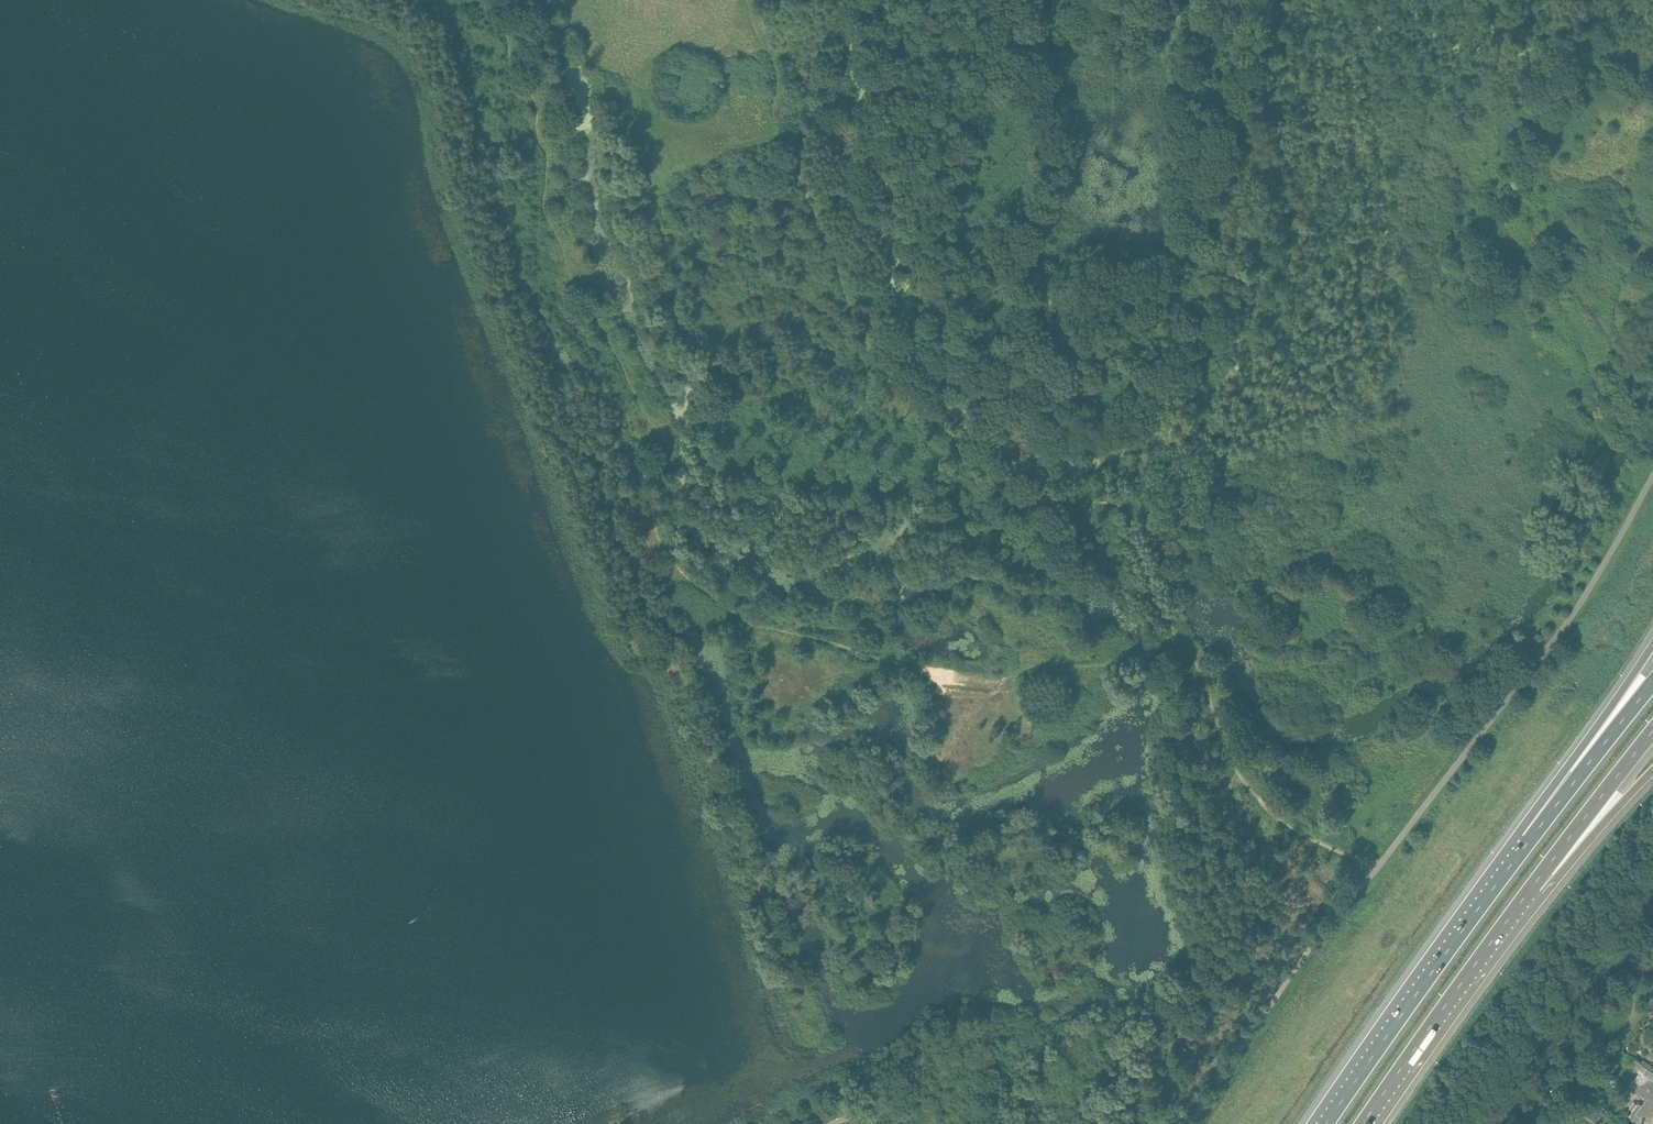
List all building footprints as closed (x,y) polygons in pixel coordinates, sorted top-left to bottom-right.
[(1635,1059),(1630,1066),(1637,1071),(1641,1064),(1640,1063),(1635,1059)] [(1629,1086),(1636,1091),(1646,1098),(1641,1104),(1639,1102),(1629,1116),(1631,1117),(1631,1118),(1631,1119),(1632,1120),(1632,1121),(1633,1121),(1634,1121),(1634,1122),(1635,1122),(1636,1122),(1637,1122),(1639,1123),(1641,1119),(1643,1121),(1644,1119),(1646,1121),(1645,1122),(1648,1123),(1651,1123),(1652,1122),(1652,1073),(1652,1072),(1651,1071),(1641,1064),(1637,1071),(1639,1072),(1629,1086)] [(1612,1085),(1605,1079),(1599,1085),(1607,1091),(1612,1085)] [(1584,1104),(1579,1110),(1595,1122),(1600,1116),(1584,1104)]
